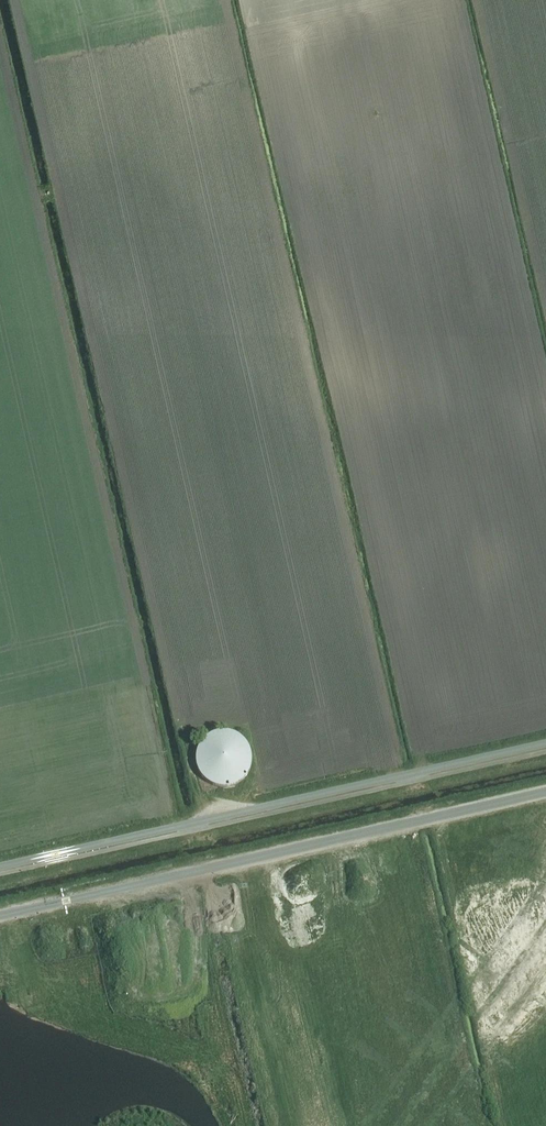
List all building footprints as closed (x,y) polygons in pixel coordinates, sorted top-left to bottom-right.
[(243,788),(253,740),(209,730),(198,779),(243,788)]
